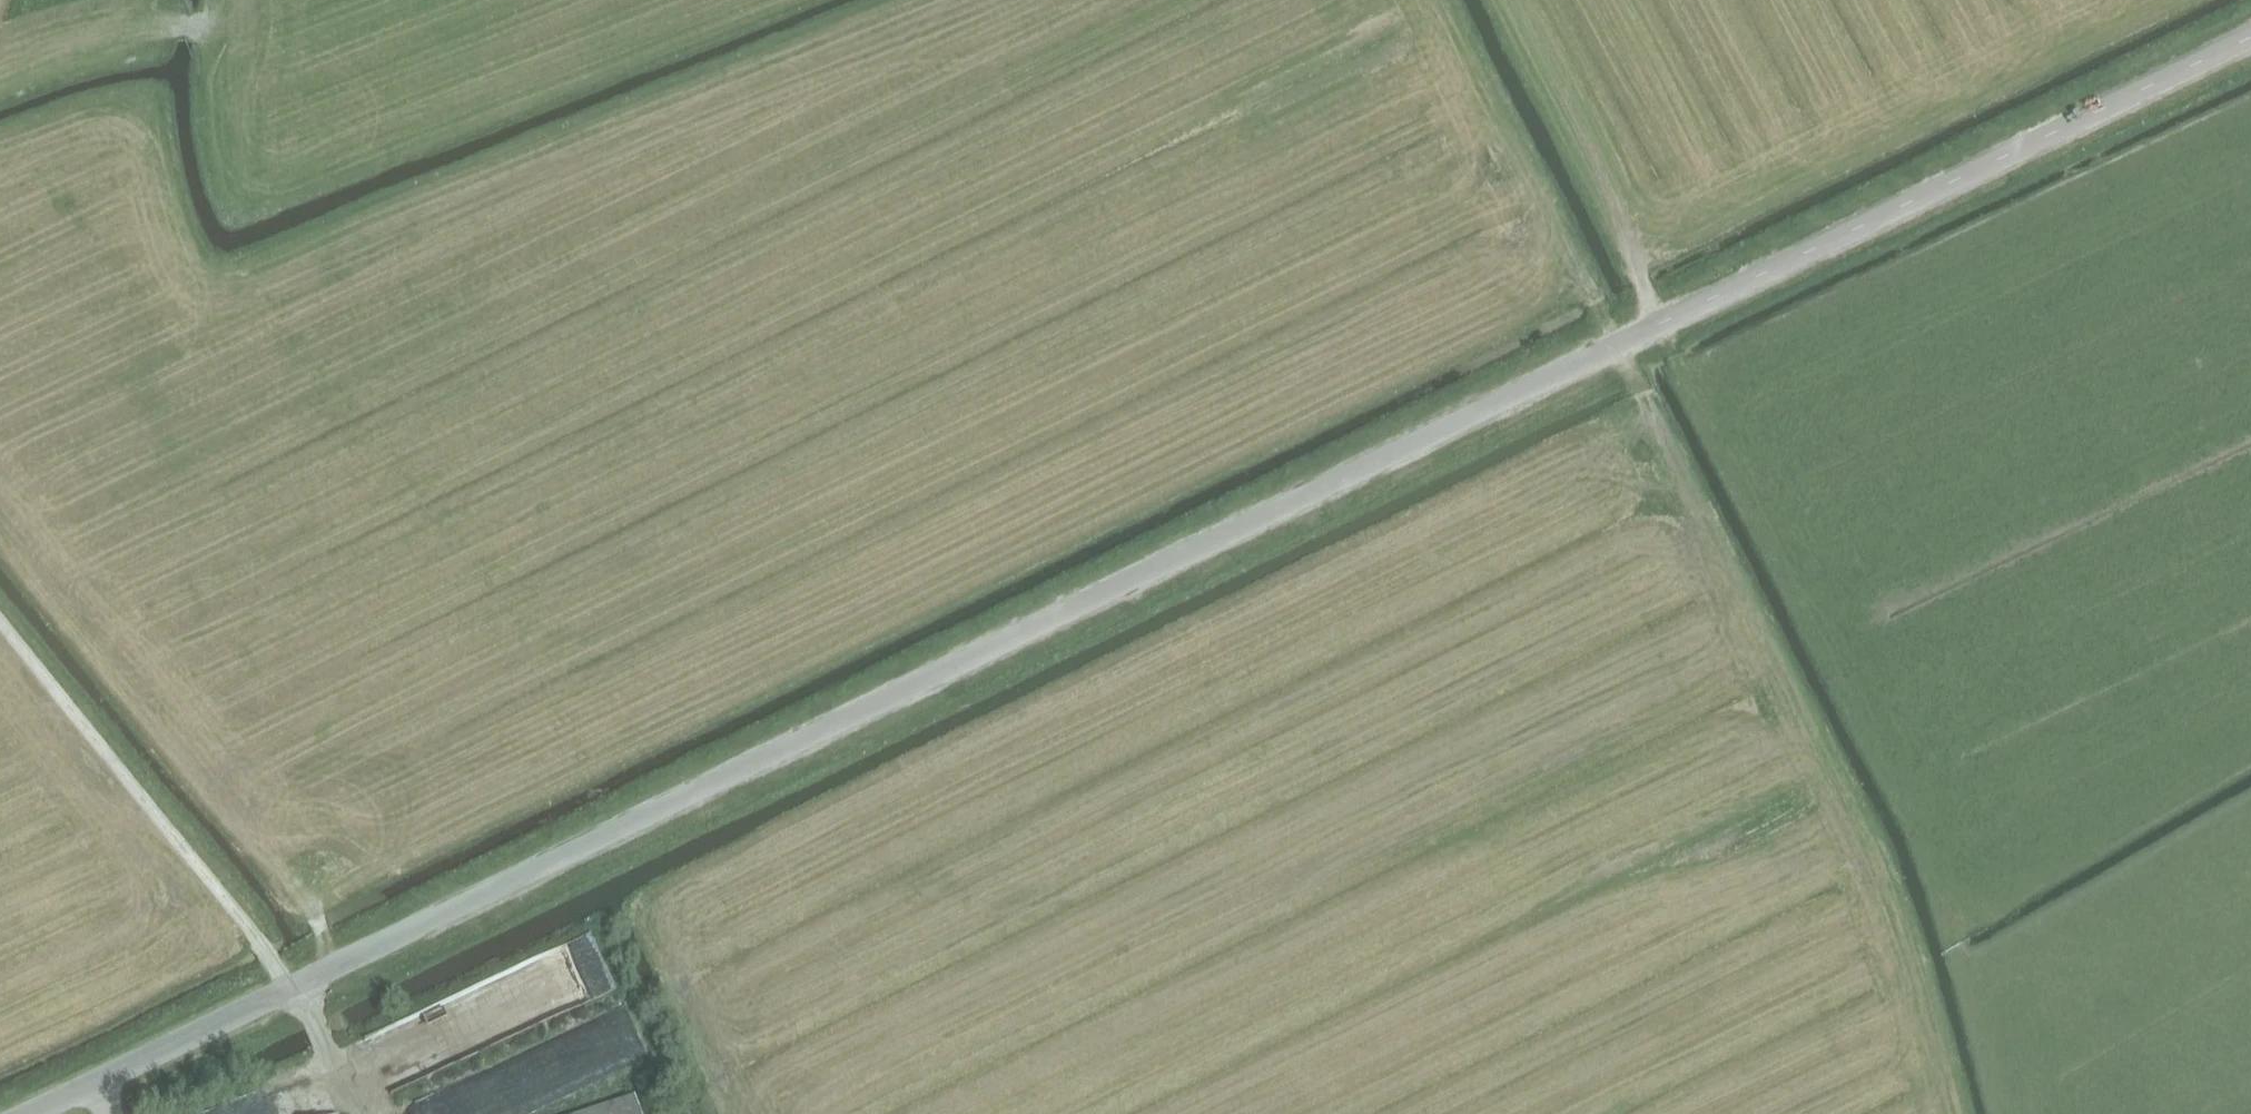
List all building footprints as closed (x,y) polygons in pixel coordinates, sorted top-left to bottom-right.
[(535,960),(549,997),(558,993),(560,997),(572,992),(575,1002),(615,987),(596,937),(535,960)] [(634,1096),(577,1113),(640,1113),(634,1096)]
